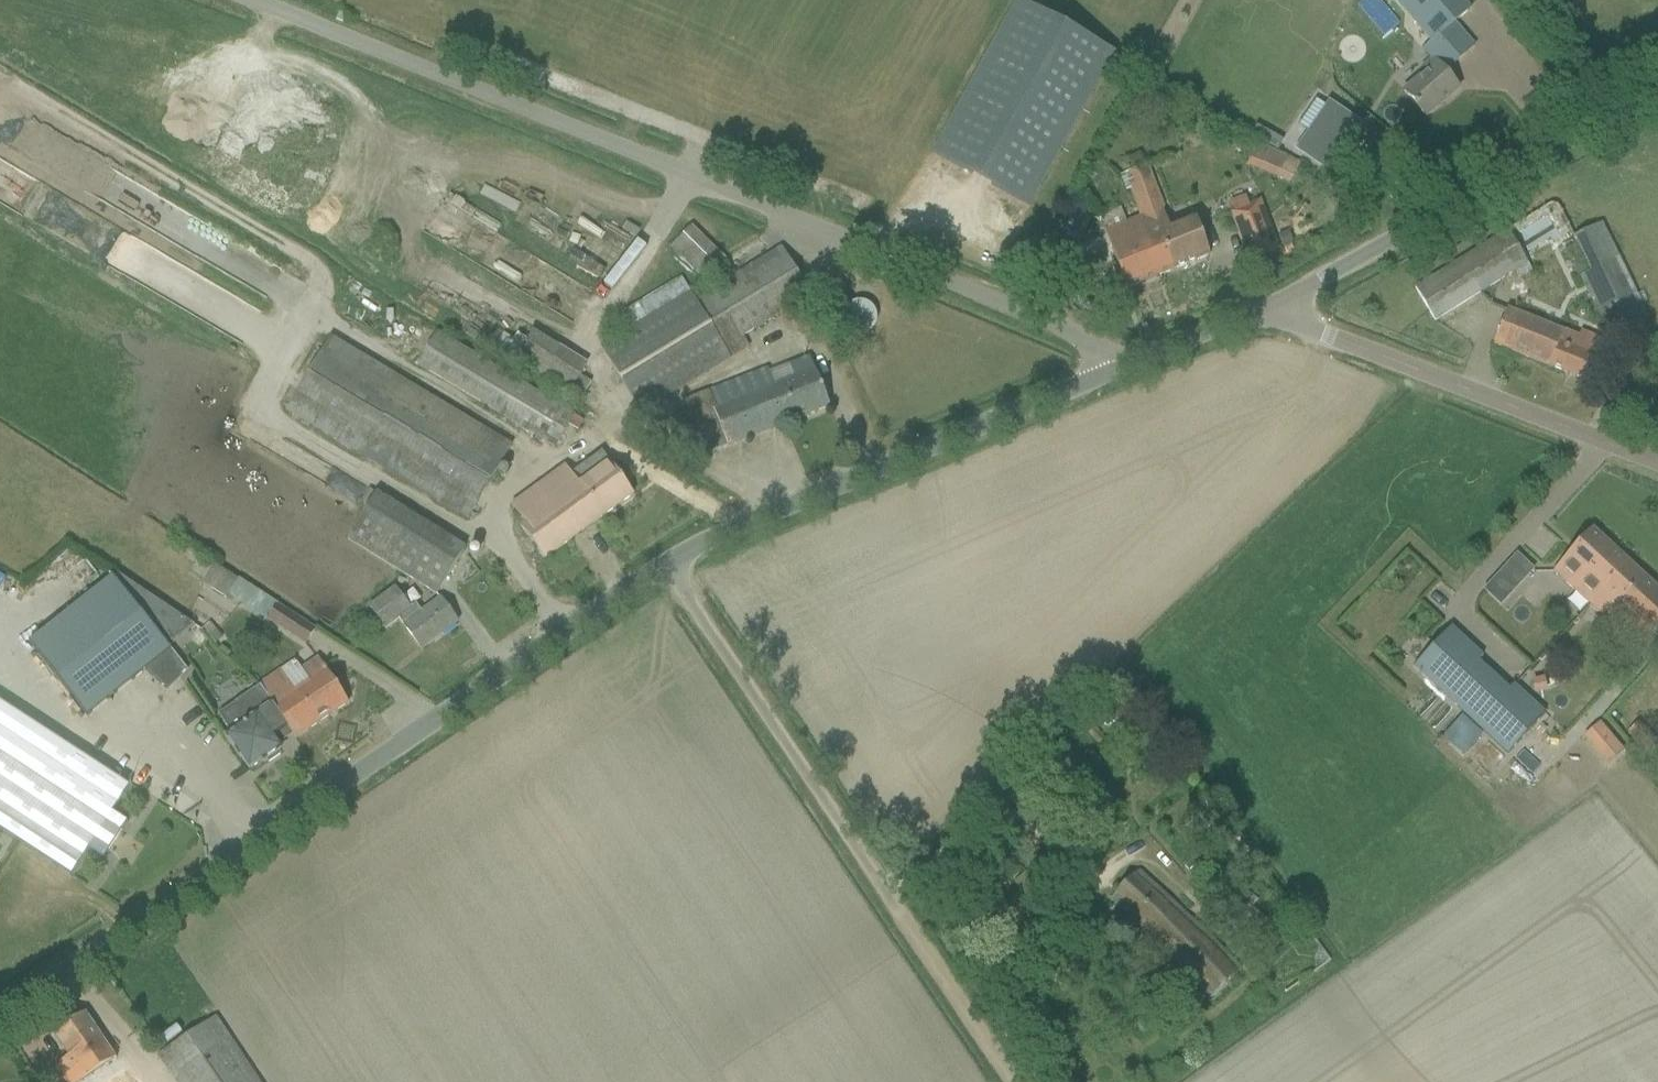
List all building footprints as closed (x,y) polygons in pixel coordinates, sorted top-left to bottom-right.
[(1432,60),(1423,68),(1426,73),(1404,92),(1425,117),(1458,89),(1444,73),(1474,47),(1454,24),(1470,10),(1461,0),(1402,0),(1435,38),(1423,49),(1432,60)] [(1114,54),(1017,1),(932,155),(1029,208),(1114,54)] [(1329,104),(1297,150),(1327,171),(1359,125),(1329,104)] [(1105,233),(1125,290),(1209,257),(1194,218),(1168,228),(1144,167),(1123,175),(1140,219),(1105,233)] [(1275,249),(1258,203),(1249,207),(1245,197),(1230,203),(1234,212),(1231,213),(1248,259),(1275,249)] [(1648,320),(1601,224),(1574,237),(1590,271),(1580,276),(1609,338),(1610,338),(1648,320)] [(669,248),(682,260),(703,238),(691,226),(669,248)] [(1415,289),(1434,322),(1529,266),(1508,230),(1415,289)] [(1287,232),(1278,235),(1282,246),(1292,242),(1287,232)] [(599,348),(639,414),(748,348),(741,337),(793,306),(796,310),(807,304),(804,300),(809,297),(780,248),(693,301),(689,294),(599,348)] [(1494,345),(1587,382),(1596,361),(1595,361),(1603,342),(1581,333),(1578,339),(1507,310),(1494,345)] [(575,375),(581,365),(517,325),(499,354),(577,402),(589,383),(575,375)] [(417,366),(549,445),(554,448),(567,425),(577,431),(582,422),(436,335),(417,366)] [(288,411),(467,519),(510,447),(330,340),(288,411)] [(683,402),(704,457),(829,407),(809,358),(769,373),(767,369),(683,402)] [(524,524),(520,527),(544,560),(633,495),(601,452),(571,474),(565,466),(511,506),(524,524)] [(347,541),(406,577),(418,558),(448,576),(464,549),(376,495),(347,541)] [(1591,529),(1553,572),(1575,592),(1584,582),(1598,594),(1588,605),(1600,616),(1611,605),(1635,627),(1624,638),(1636,650),(1657,626),(1657,591),(1591,529)] [(418,558),(406,577),(436,595),(448,576),(418,558)] [(226,599),(228,595),(305,646),(316,629),(216,564),(203,584),(226,599)] [(1498,575),(1484,590),(1500,605),(1514,590),(1498,575)] [(112,577),(29,643),(87,717),(149,667),(166,688),(187,672),(146,620),(140,612),(112,577)] [(398,619),(420,650),(457,622),(440,599),(421,613),(415,605),(409,609),(394,589),(368,608),(384,629),(398,619)] [(1544,715),(1512,685),(1508,690),(1492,676),(1491,677),(1476,664),(1482,657),(1450,627),(1412,668),(1507,755),(1544,715)] [(295,739),(348,703),(318,659),(300,671),(294,662),(260,684),(261,685),(260,686),(279,713),(277,714),(285,725),(295,739)] [(234,704),(218,716),(230,734),(226,737),(249,770),(265,759),(268,764),(280,755),(277,751),(281,749),(271,734),(285,725),(277,714),(279,713),(260,686),(234,704)] [(0,703),(0,831),(70,877),(88,851),(102,860),(127,823),(112,814),(129,787),(0,703)] [(1459,753),(1476,733),(1456,716),(1439,735),(1459,753)] [(1628,732),(1649,754),(1657,745),(1657,744),(1637,723),(1628,732)] [(1599,724),(1584,736),(1607,764),(1623,751),(1599,724)] [(1226,845),(1236,856),(1243,850),(1233,838),(1226,845)] [(1110,900),(1211,999),(1240,970),(1214,942),(1193,922),(1138,872),(1110,900)] [(97,1032),(84,1013),(53,1034),(69,1057),(54,1067),(65,1081),(131,1081),(97,1032)] [(171,1075),(176,1081),(258,1081),(215,1019),(159,1057),(171,1075)]
